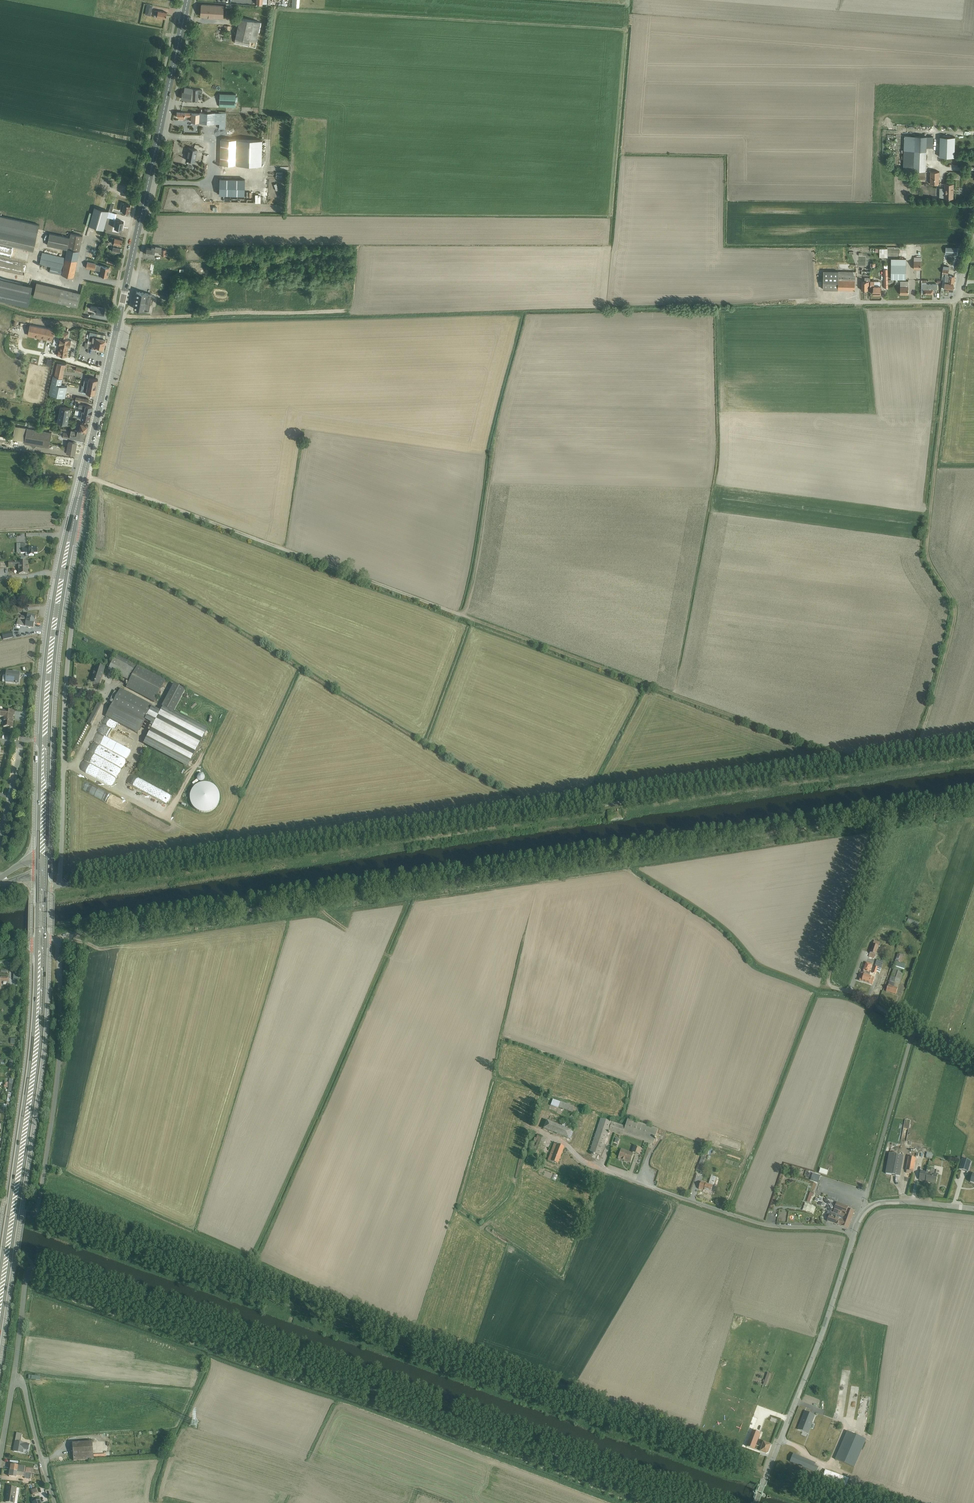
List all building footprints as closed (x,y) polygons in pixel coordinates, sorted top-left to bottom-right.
[(201,4),(200,16),(222,18),(223,6),(201,4)] [(167,12),(158,10),(158,11),(154,10),(154,13),(157,13),(156,16),(165,18),(167,12)] [(260,22),(239,17),(234,42),(248,45),(249,40),(256,42),(260,22)] [(182,92),(180,98),(189,100),(192,101),(192,100),(197,101),(197,93),(202,93),(202,90),(192,89),(185,87),(183,92),(182,92)] [(238,102),(238,97),(235,97),(235,94),(219,93),(219,106),(235,107),(235,102),(238,102)] [(219,123),(219,128),(225,129),(226,112),(200,111),(199,113),(176,112),(176,116),(179,116),(179,118),(184,118),(184,116),(191,117),(190,121),(219,123)] [(905,135),(903,170),(925,170),(927,136),(905,135)] [(940,136),(939,156),(954,157),(954,152),(955,137),(940,136)] [(221,139),(220,164),(261,165),(262,140),(221,139)] [(196,149),(188,147),(185,159),(193,161),(196,149)] [(931,171),(930,183),(939,183),(939,171),(931,171)] [(917,172),(917,180),(925,181),(926,172),(917,172)] [(244,178),(220,178),(219,194),(244,194),(244,178)] [(940,188),(940,197),(944,197),(953,197),(953,183),(945,183),(944,188),(940,188)] [(122,211),(129,213),(130,205),(121,203),(120,209),(122,210),(122,211)] [(94,207),(89,226),(90,226),(96,228),(103,230),(108,211),(94,207)] [(39,225),(0,216),(0,230),(36,238),(39,225)] [(116,220),(114,228),(122,229),(123,222),(116,220)] [(106,233),(125,238),(127,231),(108,227),(106,233)] [(0,230),(0,241),(34,248),(36,238),(0,230)] [(67,249),(70,237),(49,233),(47,244),(67,249)] [(82,236),(70,233),(70,237),(67,249),(65,257),(62,274),(73,277),(82,236)] [(123,239),(112,237),(111,243),(121,245),(123,239)] [(90,246),(88,257),(95,259),(97,248),(90,246)] [(150,248),(146,248),(145,254),(153,255),(154,252),(160,252),(160,255),(166,255),(166,249),(160,249),(160,247),(155,246),(154,247),(151,246),(150,248)] [(880,249),(880,258),(889,258),(889,249),(880,249)] [(62,274),(65,257),(42,252),(39,263),(50,266),(49,272),(62,274)] [(906,258),(891,258),(891,265),(891,279),(906,279),(906,265),(906,258)] [(94,269),(101,271),(100,275),(107,276),(109,267),(95,264),(96,263),(87,262),(86,268),(94,269)] [(823,271),(822,289),(854,289),(855,271),(842,271),(842,268),(840,268),(840,271),(838,271),(823,271)] [(944,283),(944,289),(952,290),(954,277),(949,276),(948,281),(945,280),(944,283)] [(864,281),(861,281),(861,290),(867,290),(867,285),(868,285),(868,281),(870,281),(870,280),(870,277),(864,277),(864,281)] [(28,306),(32,287),(32,286),(0,279),(0,299),(28,306)] [(880,294),(880,285),(880,281),(878,281),(874,281),(870,280),(870,281),(870,286),(872,286),(872,294),(880,294)] [(906,281),(900,281),(900,294),(908,294),(908,284),(908,282),(908,281),(906,281)] [(80,293),(36,282),(33,296),(77,307),(80,293)] [(214,304),(232,304),(231,282),(214,283),(214,304)] [(937,284),(923,284),(923,293),(933,293),(933,289),(937,289),(937,284)] [(147,293),(136,291),(133,308),(149,311),(152,294),(147,293)] [(189,301),(179,301),(179,303),(176,303),(176,310),(184,310),(184,307),(189,307),(189,301)] [(103,315),(105,308),(97,306),(90,305),(90,308),(96,310),(95,313),(103,315)] [(53,335),(54,329),(30,324),(27,335),(52,340),(53,335)] [(54,329),(53,335),(58,336),(60,336),(59,345),(60,345),(59,350),(57,350),(56,354),(66,356),(68,350),(67,350),(68,346),(69,347),(71,340),(66,339),(66,337),(68,338),(69,332),(54,329)] [(106,339),(89,335),(87,342),(85,342),(84,347),(88,348),(89,343),(91,343),(91,341),(93,342),(92,349),(97,350),(97,351),(99,351),(99,348),(103,349),(106,339)] [(54,376),(63,378),(66,364),(57,362),(54,376)] [(63,378),(54,376),(52,376),(49,393),(62,396),(65,397),(67,386),(61,385),(63,378)] [(84,383),(96,386),(97,385),(97,382),(98,379),(89,377),(88,380),(84,379),(84,383)] [(96,386),(84,383),(83,385),(87,386),(86,393),(91,394),(91,393),(95,394),(96,390),(96,386)] [(81,410),(91,412),(92,406),(93,406),(93,403),(88,402),(78,400),(78,402),(76,402),(75,406),(82,407),(81,410)] [(60,406),(57,421),(68,423),(70,408),(60,406)] [(91,412),(81,410),(75,409),(74,414),(75,414),(75,417),(89,420),(90,416),(91,412)] [(79,429),(87,431),(88,424),(80,423),(79,429)] [(15,426),(13,439),(25,440),(24,443),(49,447),(52,432),(15,426)] [(87,431),(79,429),(78,429),(77,430),(71,429),(70,433),(61,431),(60,433),(60,434),(61,436),(63,436),(62,437),(72,439),(73,439),(74,437),(85,440),(87,431)] [(73,439),(72,439),(71,441),(68,440),(67,446),(66,446),(63,449),(65,451),(66,451),(66,452),(74,453),(76,442),(73,441),(73,439)] [(26,544),(17,544),(17,553),(26,553),(26,556),(34,556),(34,554),(38,554),(37,548),(29,548),(29,546),(26,546),(26,544)] [(28,562),(9,562),(9,567),(19,567),(18,574),(28,574),(28,562)] [(8,570),(0,571),(0,581),(8,581),(8,570)] [(35,622),(18,618),(17,625),(30,628),(31,627),(34,628),(35,622)] [(135,670),(129,681),(126,688),(154,702),(166,680),(116,654),(114,659),(135,670)] [(135,670),(114,659),(113,661),(110,660),(106,668),(129,681),(135,670)] [(96,665),(90,683),(99,686),(105,668),(96,665)] [(3,676),(3,683),(19,684),(20,673),(17,673),(17,672),(13,671),(13,672),(6,671),(6,676),(3,676)] [(163,707),(173,713),(185,690),(174,684),(162,707),(163,707)] [(111,706),(143,724),(145,720),(152,707),(153,705),(121,689),(118,693),(115,691),(110,699),(114,701),(111,706)] [(98,702),(87,723),(92,725),(102,704),(98,702)] [(143,724),(111,706),(105,717),(138,734),(143,724)] [(161,712),(154,725),(143,744),(187,768),(208,729),(176,712),(175,714),(173,713),(163,707),(161,712)] [(152,707),(145,720),(154,725),(161,712),(152,707)] [(1,710),(0,717),(5,718),(4,727),(13,728),(14,723),(13,723),(14,716),(15,711),(1,710)] [(87,751),(122,768),(127,759),(92,741),(87,751)] [(6,759),(9,749),(1,747),(0,751),(0,757),(6,759)] [(612,811),(607,811),(609,821),(623,819),(622,809),(617,810),(617,813),(613,813),(612,811)] [(875,941),(869,957),(875,959),(881,943),(875,941)] [(896,962),(901,964),(904,956),(898,954),(895,962),(896,962)] [(877,960),(873,973),(876,974),(877,973),(880,974),(884,962),(877,960)] [(901,964),(896,962),(886,991),(896,995),(906,965),(901,964)] [(862,973),(860,978),(861,979),(860,981),(873,985),(875,978),(869,976),(871,972),(870,971),(872,965),(867,963),(863,971),(864,971),(863,973),(862,973)] [(0,989),(1,981),(9,981),(9,977),(1,977),(1,978),(0,978),(0,989)] [(553,1099),(550,1106),(558,1109),(559,1108),(564,1110),(563,1111),(566,1111),(567,1111),(571,1112),(570,1116),(573,1117),(577,1108),(574,1107),(561,1101),(560,1102),(553,1099)] [(600,1118),(589,1153),(600,1156),(608,1131),(622,1136),(623,1134),(653,1144),(658,1129),(627,1119),(625,1126),(612,1122),(600,1118)] [(543,1119),(541,1127),(544,1128),(543,1129),(568,1138),(570,1139),(576,1125),(563,1120),(560,1126),(543,1119)] [(535,1138),(529,1151),(542,1156),(546,1146),(543,1145),(545,1138),(537,1135),(536,1138),(535,1138)] [(554,1143),(548,1160),(558,1164),(564,1147),(554,1143)] [(621,1149),(618,1159),(631,1163),(634,1153),(640,1155),(642,1149),(634,1146),(632,1153),(621,1149)] [(890,1153),(886,1174),(900,1176),(904,1156),(890,1153)] [(698,1165),(697,1169),(702,1171),(704,1166),(703,1165),(706,1157),(702,1155),(699,1164),(701,1165),(701,1166),(698,1165)] [(723,1167),(725,1159),(715,1156),(713,1164),(723,1167)] [(908,1157),(906,1170),(907,1171),(906,1173),(911,1174),(912,1172),(914,1172),(916,1158),(908,1157)] [(961,1159),(958,1169),(967,1173),(971,1162),(961,1159)] [(921,1171),(919,1179),(926,1180),(926,1182),(936,1184),(938,1174),(936,1173),(937,1170),(932,1169),(932,1171),(927,1170),(927,1172),(921,1171)] [(818,1181),(820,1175),(814,1173),(812,1179),(818,1181)] [(701,1182),(699,1189),(714,1194),(716,1187),(717,1187),(718,1183),(715,1181),(716,1177),(712,1176),(709,1184),(701,1182)] [(831,1212),(827,1221),(848,1229),(855,1211),(848,1209),(849,1207),(837,1202),(833,1213),(831,1212)] [(805,1412),(798,1430),(808,1434),(815,1416),(805,1412)] [(825,1449),(827,1443),(836,1446),(843,1424),(826,1418),(817,1446),(825,1449)] [(753,1430),(747,1447),(767,1454),(768,1453),(771,1445),(764,1442),(762,1448),(756,1446),(761,1433),(753,1430)] [(847,1431),(835,1459),(855,1468),(867,1440),(847,1431)] [(793,1442),(802,1447),(807,1437),(797,1432),(793,1442)] [(15,1445),(14,1451),(23,1453),(24,1449),(28,1450),(30,1444),(20,1442),(21,1434),(17,1433),(15,1445)] [(93,1442),(73,1443),(74,1461),(94,1460),(93,1442)] [(794,1454),(790,1462),(817,1473),(819,1468),(815,1466),(816,1463),(794,1454)] [(10,1471),(31,1474),(34,1474),(35,1469),(25,1468),(25,1469),(19,1468),(19,1466),(11,1465),(10,1471)] [(826,1470),(823,1477),(847,1486),(849,1478),(826,1470)] [(31,1474),(10,1471),(9,1477),(16,1477),(17,1475),(25,1476),(25,1478),(30,1479),(31,1474)] [(753,1502),(760,1502),(766,1485),(765,1485),(763,1484),(762,1484),(760,1483),(753,1502)] [(17,1488),(8,1486),(6,1502),(11,1502),(15,1502),(17,1488)]
